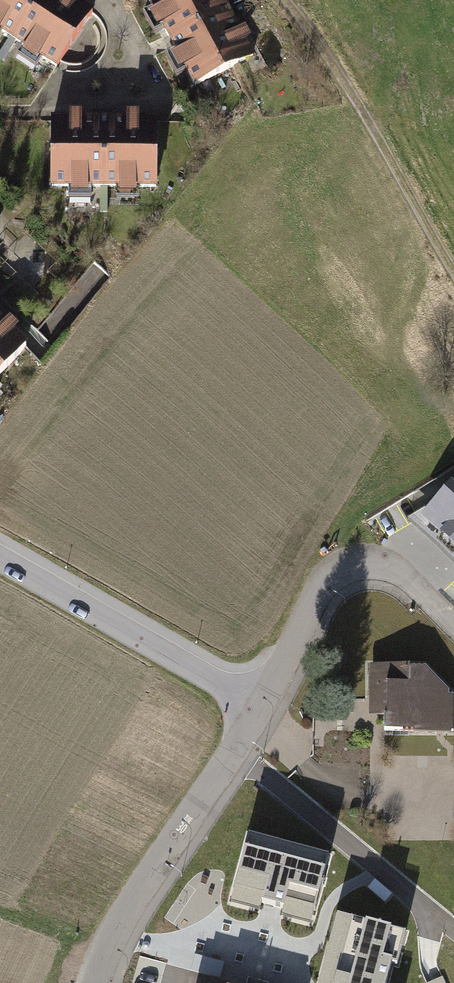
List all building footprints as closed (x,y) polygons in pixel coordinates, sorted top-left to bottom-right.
[(57,82),(100,14),(78,0),(0,0),(0,46),(57,82)] [(191,91),(257,52),(227,0),(137,0),(134,1),(191,91)] [(42,124),(40,199),(154,201),(155,126),(42,124)] [(27,360),(0,333),(0,387),(27,360)] [(450,486),(417,520),(453,553),(453,488),(450,486)] [(371,668),(369,729),(450,730),(450,698),(420,667),(371,668)] [(325,869),(244,848),(229,905),(258,913),(261,902),(284,908),(282,918),(311,925),(325,869)] [(393,963),(400,964),(408,933),(339,915),(321,982),(388,982),(393,963)]
